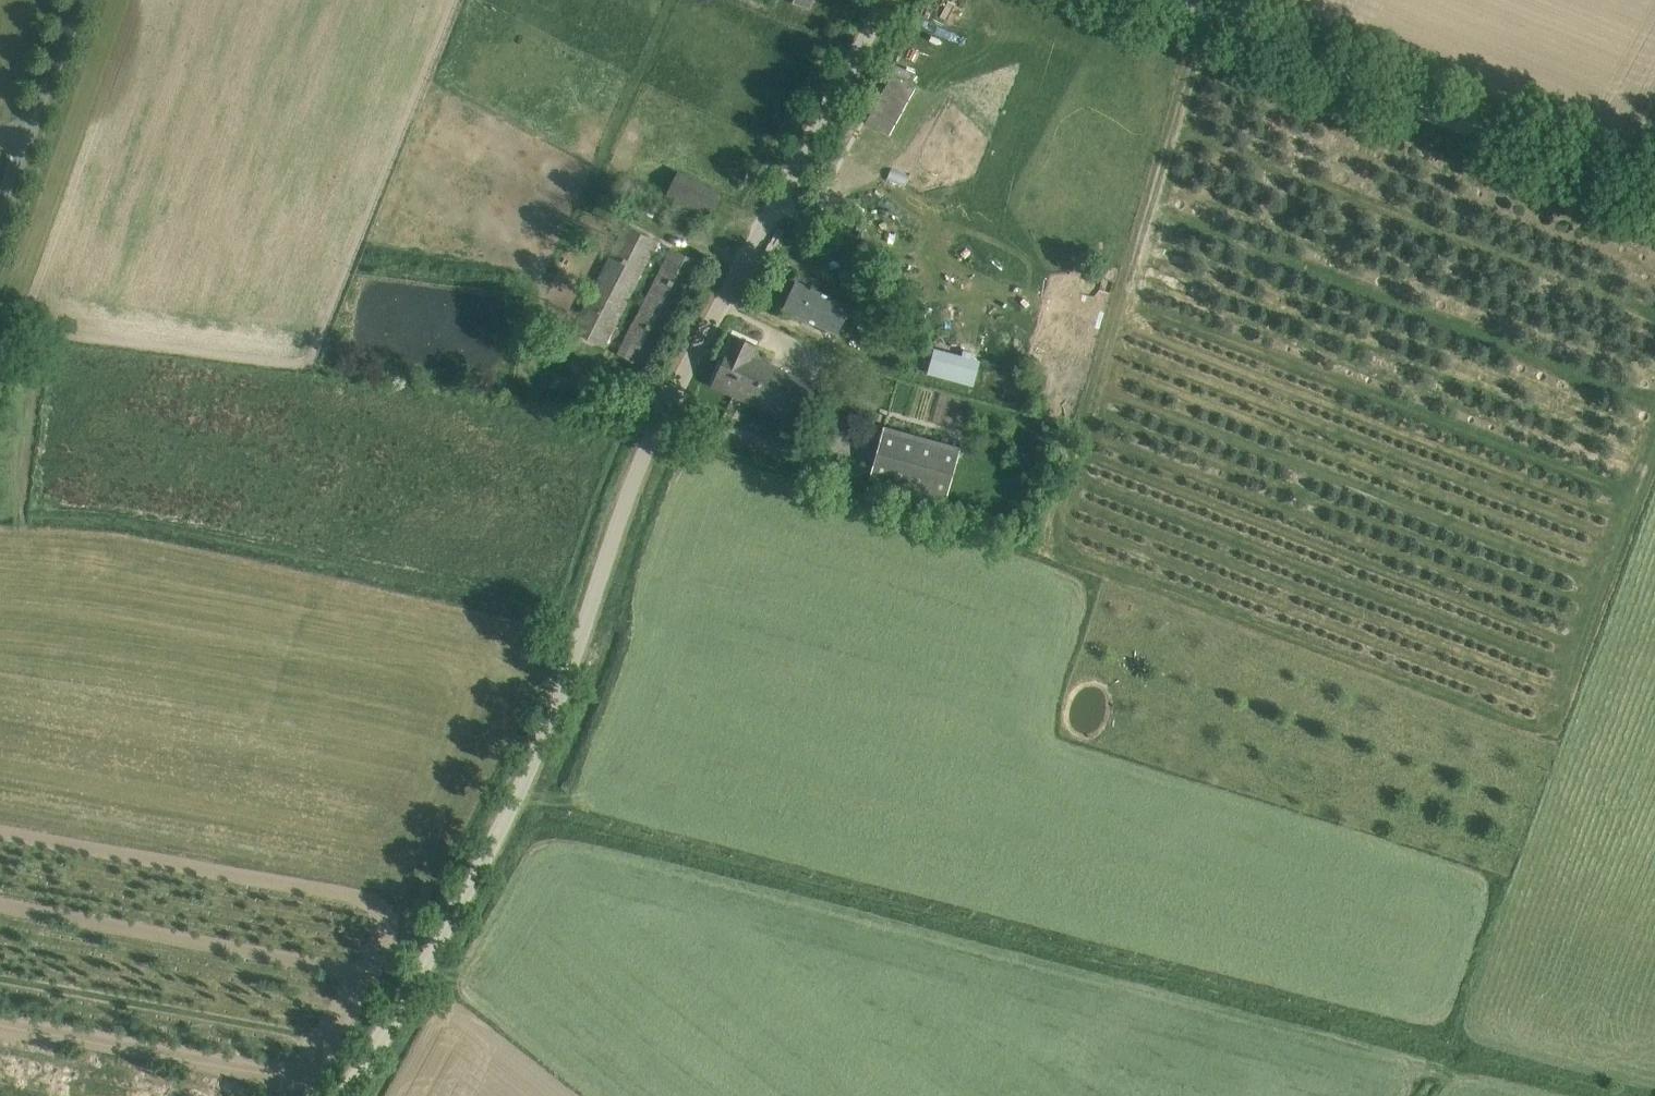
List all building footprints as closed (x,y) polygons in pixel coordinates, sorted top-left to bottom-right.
[(719,194),(679,172),(666,196),(707,217),(719,194)] [(604,346),(657,240),(626,225),(573,330),(604,346)] [(700,262),(681,252),(673,249),(619,354),(647,368),(700,262)] [(796,280),(783,308),(803,317),(838,334),(851,306),(816,289),(796,280)] [(758,345),(755,343),(735,334),(712,385),(732,394),(795,424),(812,385),(752,357),(758,345)] [(942,350),(938,377),(979,383),(983,355),(942,350)] [(870,479),(946,500),(961,448),(885,427),(870,479)]
